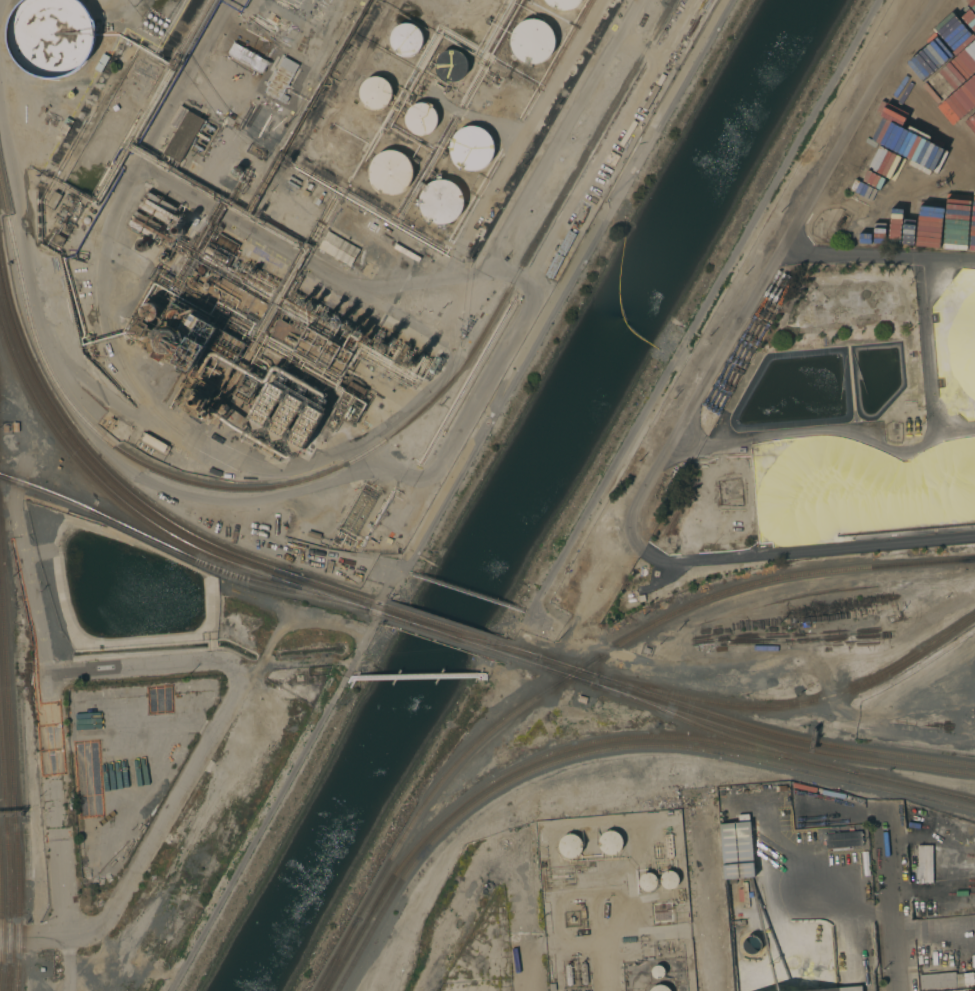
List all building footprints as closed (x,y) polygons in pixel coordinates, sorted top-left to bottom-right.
[(16,5),(21,0),(78,0),(79,1),(84,6),(89,13),(92,20),(94,27),(94,35),(94,43),(92,50),(88,58),(84,64),(78,69),(72,74),(65,77),(57,79),(49,80),(41,79),(34,77),(27,73),(21,69),(15,63),(11,57),(7,50),(5,42),(5,34),(6,26),(8,19),(11,12),(16,5)] [(545,2),(544,0),(581,0),(580,1),(577,4),(574,6),(571,8),(567,9),(563,10),(559,9),(555,8),(551,7),(548,4),(545,2)] [(546,57),(543,60),(539,61),(535,62),(531,62),(527,61),(524,60),(520,58),(517,55),(515,53),(513,49),(511,46),(511,42),(511,38),(511,34),(513,30),(514,27),(517,24),(520,21),(523,19),(527,18),(531,17),(534,17),(538,18),(542,19),(545,21),(548,23),(551,26),(553,30),(554,33),(555,37),(555,41),(555,45),(553,48),(551,52),(549,55),(546,57)] [(408,56),(405,56),(402,56),(400,55),(397,54),(395,52),(393,50),(392,48),(391,45),(390,42),(390,40),(390,37),(391,34),(392,32),(394,29),(396,27),(398,26),(400,25),(403,24),(406,24),(409,24),(411,25),(414,26),(416,28),(418,30),(420,32),(421,35),(421,37),(421,40),(421,43),(420,46),(419,48),(418,50),(416,52),(413,54),(411,55),(408,56)] [(463,77),(460,79),(458,80),(455,81),(452,82),(449,81),(446,81),(443,79),(441,78),(439,76),(437,73),(436,70),(435,67),(435,64),(435,62),(436,59),(437,56),(439,53),(441,51),(443,50),(446,48),(449,48),(452,47),(455,47),(458,48),(460,49),(463,51),(465,53),(467,56),(468,58),(469,61),(469,64),(469,67),(468,70),(467,73),(465,75),(463,77)] [(104,54),(110,57),(101,73),(95,69),(104,54)] [(288,85),(289,86),(288,88),(287,87),(283,94),(288,97),(285,103),(264,91),(268,86),(266,85),(268,82),(269,83),(279,66),(284,57),(299,65),(288,85)] [(384,106),(382,107),(379,108),(376,109),(373,109),(371,109),(368,108),(365,106),(363,105),(361,102),(360,100),(359,97),(358,95),(358,92),(359,89),(360,86),(361,84),(363,82),(365,80),(367,78),(370,77),(373,77),(375,77),(378,77),(381,78),(383,79),(386,81),(387,83),(389,86),(390,88),(390,91),(391,94),(390,97),(389,99),(388,102),(386,104),(384,106)] [(88,197),(62,182),(111,96),(138,111),(88,197)] [(425,134),(422,135),(420,135),(417,135),(414,134),(411,132),(409,130),(407,128),(406,126),(405,123),(404,120),(404,117),(405,114),(406,112),(407,109),(409,107),(411,105),(414,104),(416,103),(419,102),(422,102),(425,103),(428,104),(430,105),(432,107),(434,109),(436,111),(437,114),(437,117),(437,120),(437,123),(436,125),(434,128),(432,130),(430,132),(428,133),(425,134)] [(179,162),(163,153),(177,129),(169,124),(179,105),(188,110),(187,110),(204,120),(179,162)] [(65,135),(58,131),(66,117),(73,121),(65,135)] [(480,167),(477,169),(473,169),(469,169),(466,168),(462,167),(459,165),(456,162),(454,160),(452,156),(451,153),(450,149),(450,145),(451,141),(452,138),(454,135),(457,132),(460,129),(463,128),(467,126),(470,126),(474,126),(478,127),(481,128),(484,130),(487,133),(490,136),(491,139),(493,142),(493,146),(493,150),(492,154),(491,157),(489,160),(487,163),(484,166),(480,167)] [(399,194),(395,195),(391,196),(387,195),(383,195),(380,193),(376,191),(373,188),(371,185),(369,182),(368,178),(367,174),(367,170),(368,166),(370,163),(372,159),(374,156),(377,154),(381,152),(385,151),(389,150),(392,150),(396,151),(400,152),(403,155),(406,157),(409,160),(411,164),(412,168),(412,172),(412,175),(412,179),(410,183),(408,186),(405,189),(402,192),(399,194)] [(240,174),(238,175),(237,175),(235,174),(234,174),(233,173),(233,171),(233,170),(233,168),(234,167),(235,166),(237,166),(238,166),(239,166),(240,167),(241,168),(242,170),(242,172),(241,172),(240,174)] [(453,221),(449,223),(446,224),(442,225),(438,225),(434,224),(430,222),(426,220),(423,218),(421,214),(419,211),(418,207),(417,203),(417,199),(418,195),(420,191),(422,188),(424,185),(428,182),(431,180),(435,179),(439,179),(443,179),(447,180),(451,181),(454,183),(457,186),(459,189),(461,193),(463,196),(463,200),(463,204),(462,208),(461,212),(459,216),(456,219),(453,221)] [(309,192),(306,197),(301,194),(304,189),(309,192)] [(53,210),(45,205),(54,191),(61,195),(53,210)] [(177,208),(168,224),(138,207),(147,191),(177,208)] [(161,226),(154,239),(128,224),(136,211),(161,226)] [(568,230),(576,234),(564,256),(557,252),(568,230)] [(359,249),(357,254),(366,260),(361,269),(351,264),(350,266),(324,251),(322,254),(318,251),(319,249),(318,248),(327,231),(359,249)] [(65,239),(60,247),(49,240),(54,232),(65,239)] [(239,245),(233,255),(212,243),(218,233),(239,245)] [(148,242),(148,243),(149,246),(148,248),(147,250),(145,251),(144,252),(142,252),(140,252),(138,251),(137,249),(136,248),(135,246),(136,244),(136,242),(138,240),(139,239),(140,239),(142,238),(144,239),(145,239),(147,241),(148,242)] [(230,258),(226,263),(205,251),(208,246),(230,258)] [(164,252),(166,252),(167,253),(169,255),(169,257),(169,258),(169,260),(168,261),(167,263),(165,263),(164,263),(162,263),(160,262),(159,261),(159,260),(158,259),(158,257),(159,255),(160,254),(161,253),(164,252)] [(556,253),(564,257),(552,279),(545,275),(556,253)] [(269,304),(256,326),(183,284),(191,270),(204,277),(208,270),(269,304)] [(156,318),(155,319),(154,320),(152,321),(151,321),(149,321),(148,320),(146,320),(145,319),(144,318),(143,317),(142,315),(141,314),(141,312),(141,311),(142,309),(142,308),(143,306),(144,305),(145,304),(147,304),(148,303),(150,303),(151,303),(153,303),(154,304),(156,305),(157,306),(158,307),(158,308),(159,310),(159,311),(159,313),(159,314),(158,316),(157,317),(156,318)] [(176,326),(175,326),(174,326),(172,325),(171,324),(170,323),(169,321),(169,320),(169,319),(169,317),(169,316),(169,314),(170,313),(171,312),(172,311),(174,310),(175,309),(176,309),(178,309),(179,309),(181,310),(182,311),(183,312),(184,313),(185,314),(185,316),(186,317),(186,319),(185,320),(185,321),(184,323),(183,324),(182,325),(181,326),(179,326),(178,326),(176,326)] [(194,314),(203,319),(198,329),(189,324),(194,314)] [(279,319),(304,333),(307,327),(352,353),(340,375),(270,335),(279,319)] [(145,338),(143,339),(142,339),(140,339),(139,339),(137,339),(136,338),(134,337),(133,336),(132,335),(131,333),(131,331),(131,330),(131,328),(131,327),(132,325),(133,324),(134,323),(135,322),(137,321),(139,320),(140,320),(142,320),(143,321),(145,322),(146,322),(147,324),(148,325),(149,326),(149,328),(150,330),(149,331),(149,333),(148,334),(147,336),(146,337),(145,338)] [(175,352),(173,353),(171,354),(169,354),(167,354),(165,353),(163,352),(161,351),(160,350),(158,348),(157,346),(157,344),(157,341),(157,339),(157,337),(158,335),(160,333),(161,332),(163,331),(165,330),(167,329),(169,329),(171,329),(173,330),(175,331),(177,332),(179,333),(180,335),(181,337),(182,339),(182,341),(182,344),(181,346),(180,348),(179,350),(177,351),(175,352)] [(437,356),(441,358),(433,373),(431,373),(430,373),(428,371),(437,356)] [(265,426),(255,430),(253,428),(251,418),(271,383),(281,379),(283,381),(285,391),(265,426)] [(366,390),(362,399),(345,389),(350,381),(366,390)] [(276,419),(274,418),(283,402),(285,403),(292,391),(294,392),(301,390),(303,391),(305,399),(285,437),(276,441),(272,439),(270,429),(276,419)] [(357,397),(354,404),(362,409),(352,426),(340,419),(344,411),(336,406),(345,390),(357,397)] [(303,414),(304,415),(309,405),(320,402),(323,403),(323,413),(304,448),(295,452),(292,450),(290,440),(295,430),(294,429),(303,414)] [(167,445),(163,452),(141,440),(145,433),(167,445)] [(321,534),(319,540),(306,535),(308,530),(321,534)] [(577,701),(579,695),(587,698),(585,704),(577,701)] [(754,876),(735,878),(736,883),(727,884),(726,879),(725,879),(720,824),(738,822),(738,815),(748,814),(754,876)] [(617,833),(618,834),(620,836),(621,838),(622,840),(622,842),(622,845),(622,847),(620,850),(619,851),(618,853),(616,854),(615,855),(613,855),(611,855),(605,855),(604,854),(601,852),(600,850),(599,849),(598,847),(598,845),(598,842),(598,840),(599,838),(600,836),(601,835),(604,833),(606,831),(609,831),(612,831),(615,832),(617,833)] [(861,831),(863,845),(826,848),(824,834),(861,831)] [(576,835),(578,837),(580,839),(581,841),(582,843),(582,845),(582,847),(581,849),(580,852),(579,854),(578,855),(576,856),(574,857),(572,858),(571,858),(565,857),(564,856),(561,854),(560,853),(559,851),(558,849),(558,848),(558,844),(558,842),(559,841),(559,839),(561,837),(563,835),(566,834),(569,833),(571,834),(574,834),(576,835)] [(931,845),(932,882),(919,883),(917,846),(931,845)] [(679,881),(678,882),(678,884),(677,886),(676,887),(674,888),(673,889),(671,890),(669,890),(667,889),(666,889),(664,888),(663,887),(662,885),(661,884),(660,882),(660,880),(660,878),(661,877),(662,875),(663,874),(664,873),(666,872),(668,871),(670,871),(671,871),(673,872),(675,873),(676,874),(677,875),(678,877),(678,879),(679,881)] [(657,881),(657,883),(657,884),(656,886),(655,888),(654,889),(652,890),(650,891),(649,891),(647,891),(645,891),(644,890),(642,889),(641,888),(640,886),(639,884),(639,883),(639,881),(639,879),(640,877),(641,876),(642,875),(644,874),(645,873),(647,873),(649,873),(651,873),(652,874),(654,875),(655,876),(656,877),(657,879),(657,881)] [(943,895),(945,916),(917,918),(915,897),(943,895)] [(659,978),(657,978),(655,978),(653,976),(652,974),(652,973),(651,971),(652,969),(654,967),(655,966),(657,965),(659,965),(661,966),(663,967),(664,969),(664,970),(664,973),(664,975),(662,977),(660,978),(659,978)] [(919,990),(918,975),(955,972),(955,974),(963,973),(964,986),(919,990)]
